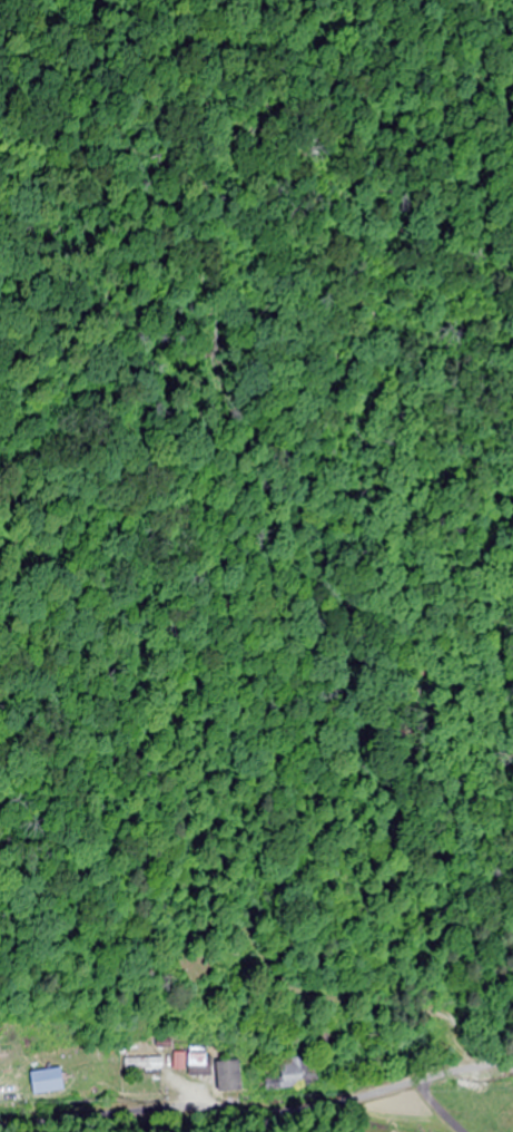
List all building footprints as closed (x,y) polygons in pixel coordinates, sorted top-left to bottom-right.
[(209,1047),(188,1048),(188,1054),(172,1055),(172,1076),(210,1075),(209,1047)] [(162,1059),(125,1059),(125,1076),(162,1076),(162,1059)] [(304,1085),(301,1060),(281,1062),(284,1087),(304,1085)] [(242,1092),(240,1062),(216,1064),(218,1094),(242,1092)] [(62,1068),(30,1074),(34,1097),(66,1090),(62,1068)]
